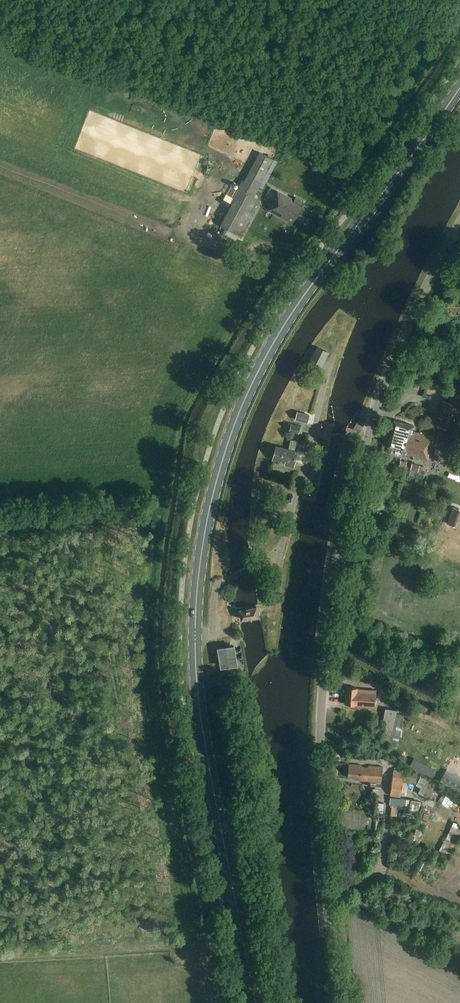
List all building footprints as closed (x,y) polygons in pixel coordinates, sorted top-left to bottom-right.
[(235,168),(242,146),(235,143),(227,165),(235,168)] [(263,182),(275,158),(259,150),(244,180),(242,178),(237,188),(239,188),(221,223),(243,235),(262,199),(254,195),(262,181),(263,182)] [(92,186),(100,191),(104,185),(96,180),(92,186)] [(212,209),(221,191),(215,188),(206,206),(212,209)] [(294,199),(277,190),(267,209),(292,223),(296,217),(306,222),(312,210),(307,208),(308,206),(303,204),(304,200),(296,196),(294,199)] [(160,222),(165,212),(155,207),(150,217),(160,222)] [(315,370),(317,371),(320,366),(322,361),(328,352),(318,347),(308,366),(315,370)] [(444,401),(438,425),(450,428),(453,429),(459,405),(457,405),(444,401)] [(295,420),(308,423),(310,415),(298,411),(295,420)] [(405,456),(425,461),(431,437),(411,431),(413,426),(393,421),(386,447),(406,452),(405,456)] [(291,423),(289,430),(299,432),(300,426),(291,423)] [(284,462),(284,464),(293,466),(297,451),(294,450),(296,440),(291,439),(288,448),(276,446),(273,459),(284,462)] [(419,465),(411,463),(410,469),(418,471),(419,465)] [(450,512),(458,515),(459,510),(459,509),(452,506),(450,512)] [(259,616),(258,607),(240,609),(242,619),(259,616)] [(221,667),(239,664),(235,644),(217,647),(221,667)] [(344,704),(374,706),(375,690),(357,689),(357,688),(346,687),(344,704)] [(415,707),(425,712),(427,707),(418,702),(415,707)] [(385,721),(380,744),(397,747),(404,712),(386,708),(384,713),(383,721),(385,721)] [(377,732),(380,712),(369,711),(366,730),(377,732)] [(406,764),(405,766),(409,768),(432,781),(438,771),(415,758),(414,758),(411,756),(410,757),(407,755),(403,762),(406,764)] [(369,768),(361,767),(361,765),(349,764),(348,777),(360,778),(360,780),(367,781),(367,783),(372,783),(371,787),(381,787),(382,767),(369,766),(369,768)] [(391,796),(400,798),(404,771),(394,770),(391,796)] [(419,792),(438,803),(445,789),(421,777),(417,785),(421,787),(419,792)] [(389,804),(392,804),(391,815),(397,815),(398,805),(405,805),(405,806),(409,807),(408,813),(403,812),(402,818),(416,821),(420,800),(406,798),(390,797),(389,804)] [(413,843),(418,845),(424,827),(415,824),(414,827),(417,828),(414,836),(415,836),(413,843)] [(431,841),(428,847),(447,855),(457,833),(451,830),(442,847),(431,841)]
